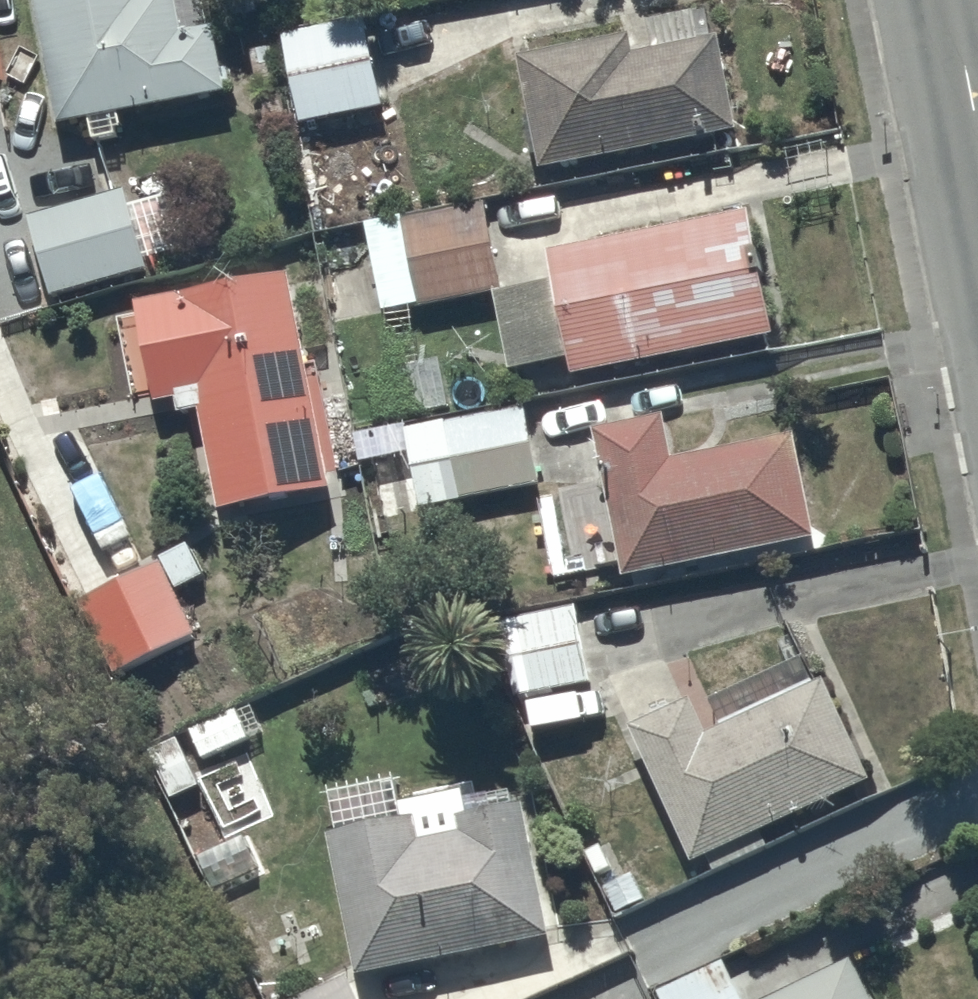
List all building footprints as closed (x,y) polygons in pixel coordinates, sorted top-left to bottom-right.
[(67,133),(93,128),(97,149),(121,144),(120,137),(127,136),(124,122),(232,100),(219,35),(187,42),(179,0),(40,0),(67,133)] [(518,62),(539,175),(737,139),(719,42),(712,43),(707,15),(648,26),(653,56),(635,59),(632,42),(518,62)] [(282,40),(300,129),(382,112),(363,23),(282,40)] [(31,223),(54,303),(152,274),(129,194),(31,223)] [(492,296),(501,295),(484,206),(364,229),(381,317),(492,296)] [(501,295),(492,296),(508,376),(568,365),(571,381),(777,342),(754,217),(548,256),(553,285),(501,295)] [(204,417),(222,518),(332,498),(293,281),(138,308),(156,410),(180,406),(183,421),(204,417)] [(383,374),(393,424),(451,412),(441,362),(383,374)] [(404,436),(420,514),(540,489),(524,411),(404,436)] [(593,436),(623,585),(816,545),(794,441),(675,465),(666,421),(593,436)] [(116,677),(197,641),(176,596),(210,580),(195,548),(162,563),(164,568),(83,604),(116,677)] [(513,702),(587,689),(574,613),(499,626),(513,702)] [(692,707),(632,735),(693,870),(727,854),(733,867),(765,853),(758,839),(871,788),(824,686),(816,690),(803,661),(707,704),(721,734),(707,740),(692,707)] [(327,841),(357,982),(551,941),(523,809),(469,821),(464,794),(402,808),(405,825),(327,841)] [(722,966),(655,998),(737,998),(722,966)] [(853,966),(784,998),(869,998),(853,966)] [(346,979),(305,998),(356,998),(346,979)]
